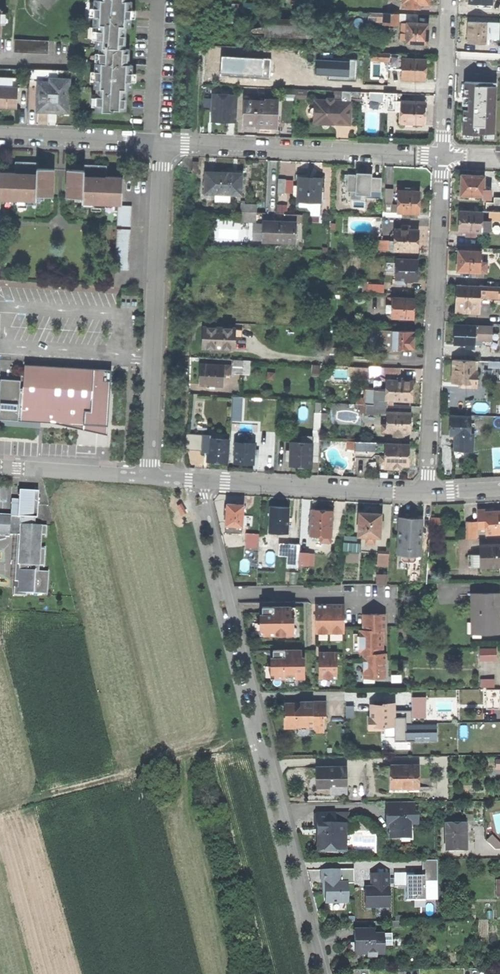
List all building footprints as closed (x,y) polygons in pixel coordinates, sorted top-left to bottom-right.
[(100,48),(125,49),(126,26),(130,26),(131,14),(131,1),(129,1),(129,0),(95,0),(93,24),(97,25),(96,47),(100,48)] [(293,11),(280,10),(280,20),(293,20),(293,11)] [(384,22),(397,23),(407,23),(418,23),(418,14),(385,13),(384,22)] [(487,23),(469,22),(468,32),(468,43),(482,43),(482,47),(486,47),(486,38),(487,23)] [(401,40),(407,40),(407,30),(405,30),(405,25),(407,25),(407,23),(397,23),(397,26),(401,26),(401,34),(401,40)] [(407,43),(428,43),(428,34),(428,24),(418,23),(407,23),(407,25),(405,25),(405,30),(407,30),(407,40),(407,43)] [(499,23),(487,23),(486,38),(499,39),(499,23)] [(15,39),(15,52),(49,54),(49,41),(15,39)] [(114,110),(126,110),(126,89),(131,89),(132,78),(132,64),(128,64),(129,49),(125,49),(100,48),(100,63),(96,63),(95,88),(97,88),(96,111),(114,112),(114,110)] [(389,66),(402,66),(402,59),(406,59),(407,54),(389,54),(389,61),(389,66)] [(402,79),(426,80),(426,70),(427,60),(406,59),(402,59),(402,66),(402,79)] [(18,88),(18,78),(0,78),(0,88),(18,88)] [(53,112),(68,113),(69,80),(58,79),(57,83),(50,83),(38,82),(37,112),(53,112)] [(468,110),(463,110),(462,132),(494,133),(497,83),(465,81),(464,96),(463,96),(463,105),(469,105),(468,110)] [(17,108),(18,88),(0,88),(0,107),(4,108),(17,108)] [(342,92),(334,91),(333,102),(342,102),(342,92)] [(327,101),(315,101),(315,120),(317,123),(334,124),(350,124),(351,99),(361,99),(361,92),(342,92),(342,102),(333,102),(331,99),(329,99),(327,101)] [(389,104),(397,104),(397,101),(402,102),(402,94),(388,94),(384,93),(384,99),(384,102),(389,102),(389,104)] [(213,112),(213,122),(225,123),(237,123),(239,96),(214,95),(214,98),(213,112)] [(202,111),(213,112),(214,98),(202,97),(202,111)] [(245,103),(245,124),(254,124),(261,125),(261,133),(270,133),(270,128),(278,128),(278,102),(266,101),(266,103),(245,103)] [(402,111),(402,123),(424,124),(425,114),(425,102),(402,102),(397,101),(397,104),(397,111),(402,111)] [(37,202),(38,196),(54,197),(55,169),(38,169),(39,163),(28,162),(16,162),(15,173),(0,172),(0,200),(37,202)] [(68,170),(66,198),(83,199),(83,203),(123,205),(124,177),(107,177),(108,166),(94,166),(85,165),(85,171),(68,170)] [(207,172),(206,193),(242,194),(242,183),(243,174),(241,174),(226,173),(207,172)] [(356,175),(348,174),(347,191),(371,192),(371,190),(381,191),(382,178),(372,178),(366,177),(367,175),(356,175)] [(462,185),(461,195),(483,196),(484,196),(484,190),(485,176),(462,175),(462,185)] [(299,179),(298,201),(300,201),(321,202),(322,195),(322,186),(322,178),(315,177),(299,177),(299,179)] [(398,213),(420,213),(420,202),(421,191),(417,191),(417,188),(406,187),(406,191),(399,190),(399,204),(398,213)] [(386,189),(386,199),(394,200),(395,189),(386,189)] [(492,190),(484,190),(484,196),(483,196),(483,199),(491,200),(492,190)] [(385,212),(394,212),(394,204),(394,200),(386,199),(385,212)] [(321,214),(321,202),(300,201),(300,206),(308,206),(312,211),(312,214),(321,214)] [(118,226),(132,227),(133,206),(119,206),(118,226)] [(257,221),(257,212),(242,212),(242,220),(257,221)] [(460,222),(459,232),(469,232),(476,232),(482,232),(482,231),(483,218),(483,213),(460,212),(460,222)] [(486,218),(483,218),(482,231),(491,231),(492,221),(486,221),(486,218)] [(496,219),(486,218),(486,221),(492,221),(491,231),(499,232),(499,219),(496,219)] [(272,221),(265,221),(264,225),(264,240),(264,241),(296,242),(297,223),(281,223),(281,222),(272,221)] [(255,239),(264,240),(264,225),(255,224),(255,239)] [(400,251),(417,251),(417,242),(418,230),(410,230),(410,226),(402,226),(402,230),(395,229),(395,240),(390,240),(390,250),(400,251)] [(132,230),(118,230),(116,270),(130,271),(132,230)] [(458,260),(458,271),(487,273),(487,263),(481,262),(481,250),(459,249),(458,260)] [(397,259),(396,282),(406,283),(406,279),(416,279),(416,271),(417,260),(397,259)] [(367,291),(383,292),(383,284),(368,284),(367,291)] [(457,297),(456,305),(480,306),(480,304),(481,287),(457,286),(457,297)] [(481,286),(481,287),(480,304),(492,304),(493,295),(490,295),(490,286),(481,286)] [(490,286),(490,295),(493,295),(499,295),(499,286),(490,286)] [(390,313),(390,318),(413,319),(413,309),(414,299),(394,298),(393,313),(390,313)] [(455,335),(455,345),(475,345),(475,340),(475,333),(475,326),(456,326),(455,335)] [(493,327),(482,327),(482,334),(484,334),(484,338),(492,339),(493,327)] [(204,328),(204,348),(235,349),(235,343),(235,338),(235,329),(204,328)] [(243,330),(235,329),(235,338),(243,339),(243,330)] [(414,331),(394,330),(393,338),(393,348),(413,349),(413,347),(414,348),(414,342),(414,337),(413,337),(414,331)] [(234,360),(233,374),(242,374),(243,361),(234,360)] [(453,372),(453,383),(466,384),(466,387),(477,388),(478,372),(474,372),(474,361),(454,360),(453,372)] [(225,366),(201,364),(200,375),(200,385),(211,386),(216,386),(224,386),(224,373),(225,366)] [(23,420),(23,421),(85,424),(85,420),(96,421),(97,412),(102,413),(103,404),(104,375),(94,374),(94,370),(26,366),(24,389),(23,420)] [(369,376),(381,377),(381,367),(369,367),(369,376)] [(381,380),(388,380),(398,380),(398,378),(399,378),(399,368),(381,367),(381,377),(381,380)] [(23,420),(24,389),(21,389),(21,381),(1,379),(1,382),(0,382),(0,420),(19,421),(19,420),(23,420)] [(387,400),(412,401),(412,391),(412,381),(403,381),(398,380),(388,380),(387,393),(387,400)] [(377,405),(377,401),(377,391),(377,390),(366,390),(365,404),(367,404),(377,405)] [(387,402),(387,400),(387,393),(384,392),(384,391),(377,391),(377,401),(387,402)] [(232,420),(241,421),(242,397),(234,397),(232,420)] [(110,404),(103,404),(102,413),(97,412),(96,421),(109,422),(110,404)] [(380,405),(377,405),(367,404),(367,413),(379,414),(380,405)] [(411,413),(387,412),(387,432),(394,432),(394,436),(403,436),(403,433),(410,433),(411,423),(411,413)] [(472,417),(452,416),(451,426),(451,435),(456,436),(471,436),(471,434),(472,417)] [(186,450),(209,452),(210,439),(210,436),(187,434),(186,450)] [(475,434),(471,434),(471,436),(456,436),(455,450),(474,451),(475,434)] [(216,462),(228,462),(229,440),(210,439),(209,452),(209,461),(216,462)] [(300,466),(312,467),(312,463),(313,443),(307,442),(307,440),(299,439),(299,442),(292,442),(291,451),(287,450),(287,461),(291,461),(290,466),(300,466)] [(321,442),(313,442),(313,443),(312,463),(319,464),(321,442)] [(365,450),(376,450),(376,444),(376,442),(356,442),(356,449),(365,450)] [(236,443),(235,463),(244,463),(255,464),(255,458),(258,458),(259,450),(255,449),(256,444),(236,443)] [(381,456),(385,456),(386,444),(376,444),(376,450),(375,456),(381,456)] [(385,464),(385,468),(400,469),(400,465),(408,465),(409,456),(409,445),(386,444),(385,456),(385,464)] [(356,458),(365,458),(365,450),(356,449),(356,450),(356,458)] [(373,459),(375,456),(376,450),(365,450),(365,458),(373,459)] [(10,537),(10,532),(17,532),(17,535),(21,535),(20,564),(44,565),(45,548),(41,548),(41,534),(47,535),(47,525),(33,524),(33,517),(37,517),(38,491),(19,490),(19,499),(18,516),(11,515),(7,515),(7,513),(0,512),(0,536),(10,537)] [(11,498),(11,515),(18,516),(19,499),(11,498)] [(226,523),(242,524),(244,504),(236,503),(227,503),(226,523)] [(184,508),(182,504),(177,506),(182,515),(187,513),(184,508)] [(269,531),(288,532),(289,506),(278,506),(270,505),(269,531)] [(488,531),(499,531),(499,510),(499,508),(495,508),(493,508),(493,511),(487,512),(488,527),(488,531)] [(311,509),(310,534),(321,535),(332,535),(333,509),(322,509),(311,509)] [(359,511),(358,534),(366,534),(375,535),(380,535),(381,527),(381,516),(381,512),(370,512),(359,511)] [(480,527),(488,527),(487,512),(479,512),(480,527)] [(409,516),(399,515),(397,553),(401,553),(401,557),(403,560),(414,560),(416,558),(417,553),(420,553),(422,516),(409,516)] [(431,518),(431,528),(440,528),(440,518),(431,518)] [(242,531),(242,524),(226,523),(225,530),(242,531)] [(468,538),(477,538),(477,523),(468,523),(468,538)] [(246,541),(259,541),(259,533),(246,532),(246,541)] [(288,543),(288,551),(299,552),(300,543),(288,543)] [(480,565),(491,565),(499,565),(499,547),(480,547),(480,556),(480,565)] [(287,567),(299,568),(299,552),(288,551),(287,567)] [(378,551),(378,565),(387,565),(388,551),(378,551)] [(299,552),(299,568),(303,568),(303,565),(307,565),(307,552),(299,552)] [(469,569),(480,568),(480,565),(480,556),(469,556),(469,569)] [(377,573),(377,583),(388,583),(388,573),(377,573)] [(472,593),(473,633),(499,632),(499,612),(499,592),(472,593)] [(316,604),(316,633),(344,632),(344,604),(328,604),(316,604)] [(264,623),(264,635),(294,634),(294,618),(291,618),(291,615),(291,606),(263,607),(263,614),(260,614),(260,617),(260,623),(264,623)] [(364,654),(364,676),(375,675),(375,678),(386,677),(385,653),(383,653),(383,647),(382,647),(382,639),(381,630),(385,630),(385,614),(363,614),(363,629),(360,629),(360,633),(360,650),(360,654),(364,654)] [(481,648),(481,659),(497,659),(497,648),(481,648)] [(301,649),(273,650),(273,657),(271,657),(271,662),(271,666),(274,666),(275,678),(304,677),(304,657),(301,657),(301,649)] [(336,653),(319,653),(319,657),(319,678),(337,678),(336,653)] [(485,689),(487,707),(498,706),(497,688),(485,689)] [(412,695),(412,716),(426,716),(426,695),(412,695)] [(284,721),(284,728),(297,728),(297,726),(306,726),(310,728),(316,728),(324,728),(323,716),(326,716),(326,701),(301,702),(301,705),(296,706),(291,703),(285,703),(285,716),(284,716),(284,721)] [(368,724),(368,729),(385,729),(385,727),(395,727),(395,704),(371,704),(371,717),(368,717),(368,724)] [(392,765),(393,786),(421,786),(421,764),(392,765)] [(321,766),(321,786),(332,786),(347,786),(347,766),(321,766)] [(390,827),(390,837),(401,837),(401,832),(412,832),(412,824),(419,824),(419,812),(415,812),(415,801),(387,801),(387,807),(387,819),(391,819),(391,822),(392,822),(392,827),(390,827)] [(318,835),(318,848),(328,848),(338,848),(338,834),(347,834),(347,823),(336,823),(336,812),(318,812),(318,827),(322,827),(322,835),(318,835)] [(447,823),(447,850),(468,850),(468,823),(457,823),(447,823)] [(347,851),(347,834),(338,834),(338,848),(328,848),(328,851),(347,851)] [(417,876),(406,876),(406,901),(425,900),(425,882),(437,882),(437,860),(422,860),(422,876),(417,876)] [(324,887),(325,887),(327,887),(327,892),(325,892),(325,903),(348,903),(348,883),(354,883),(354,870),(323,870),(324,887)] [(389,874),(371,874),(372,884),(372,887),(365,888),(366,907),(389,907),(389,874)] [(358,945),(358,954),(384,954),(383,934),(373,934),(373,929),(354,930),(354,936),(354,943),(358,945)]
